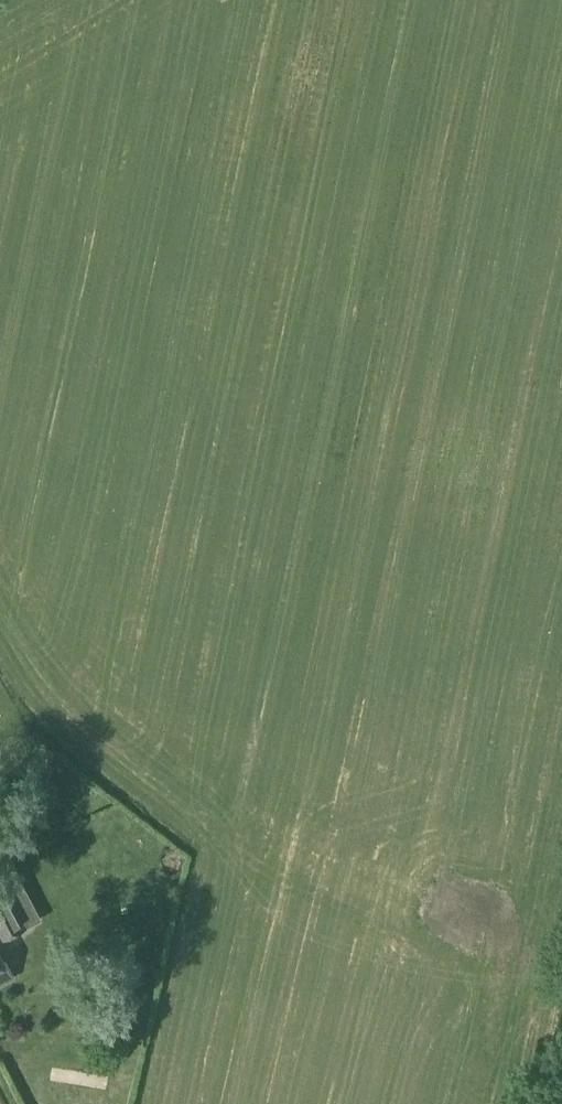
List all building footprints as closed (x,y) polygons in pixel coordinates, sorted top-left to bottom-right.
[(11,817),(17,831),(32,824),(26,809),(11,817)] [(8,889),(7,888),(0,891),(0,936),(2,939),(26,926),(8,889)] [(13,978),(0,952),(0,985),(13,978)]
